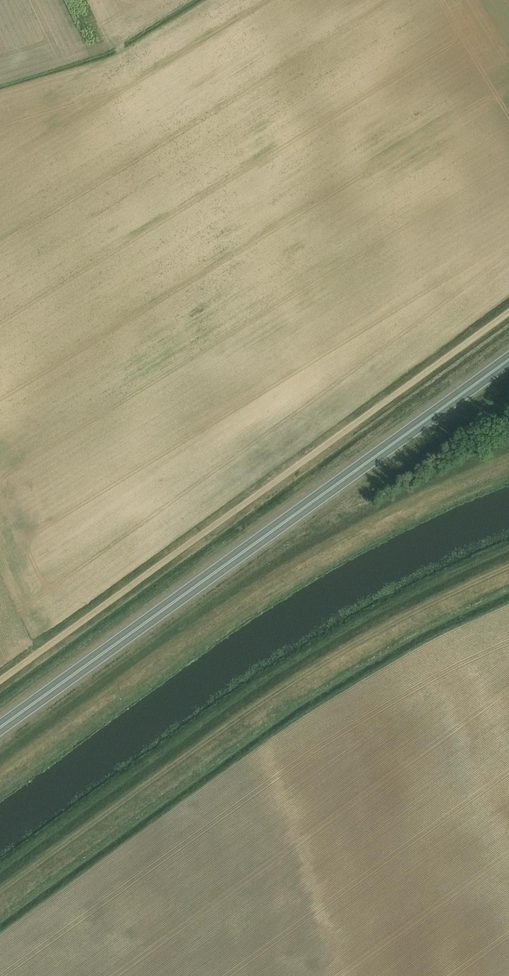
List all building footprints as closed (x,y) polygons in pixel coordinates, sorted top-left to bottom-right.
[(282,511),(285,515),(291,510),(288,506),(282,511)] [(199,593),(228,571),(225,567),(196,588),(199,593)]
